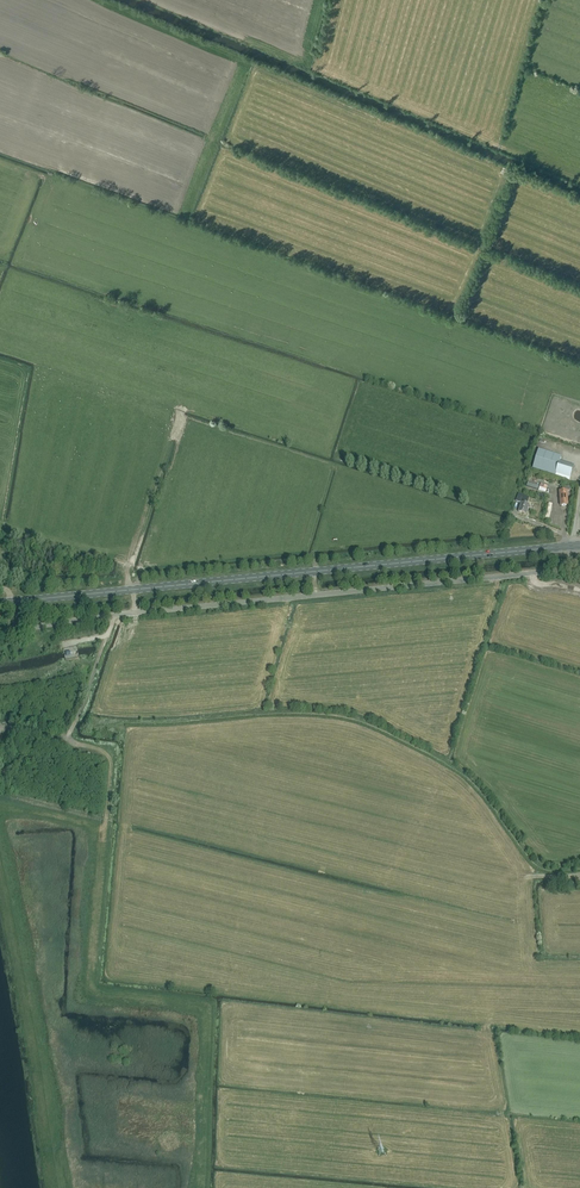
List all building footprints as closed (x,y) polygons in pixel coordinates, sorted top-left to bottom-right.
[(555,477),(569,481),(574,467),(560,462),(562,457),(539,449),(533,469),(556,476),(555,477)] [(540,483),(538,490),(546,492),(548,486),(540,483)] [(568,505),(567,491),(571,490),(570,486),(559,487),(560,491),(559,491),(560,506),(568,505)] [(529,498),(518,494),(516,501),(521,503),(518,512),(527,514),(530,505),(527,504),(529,498)]
